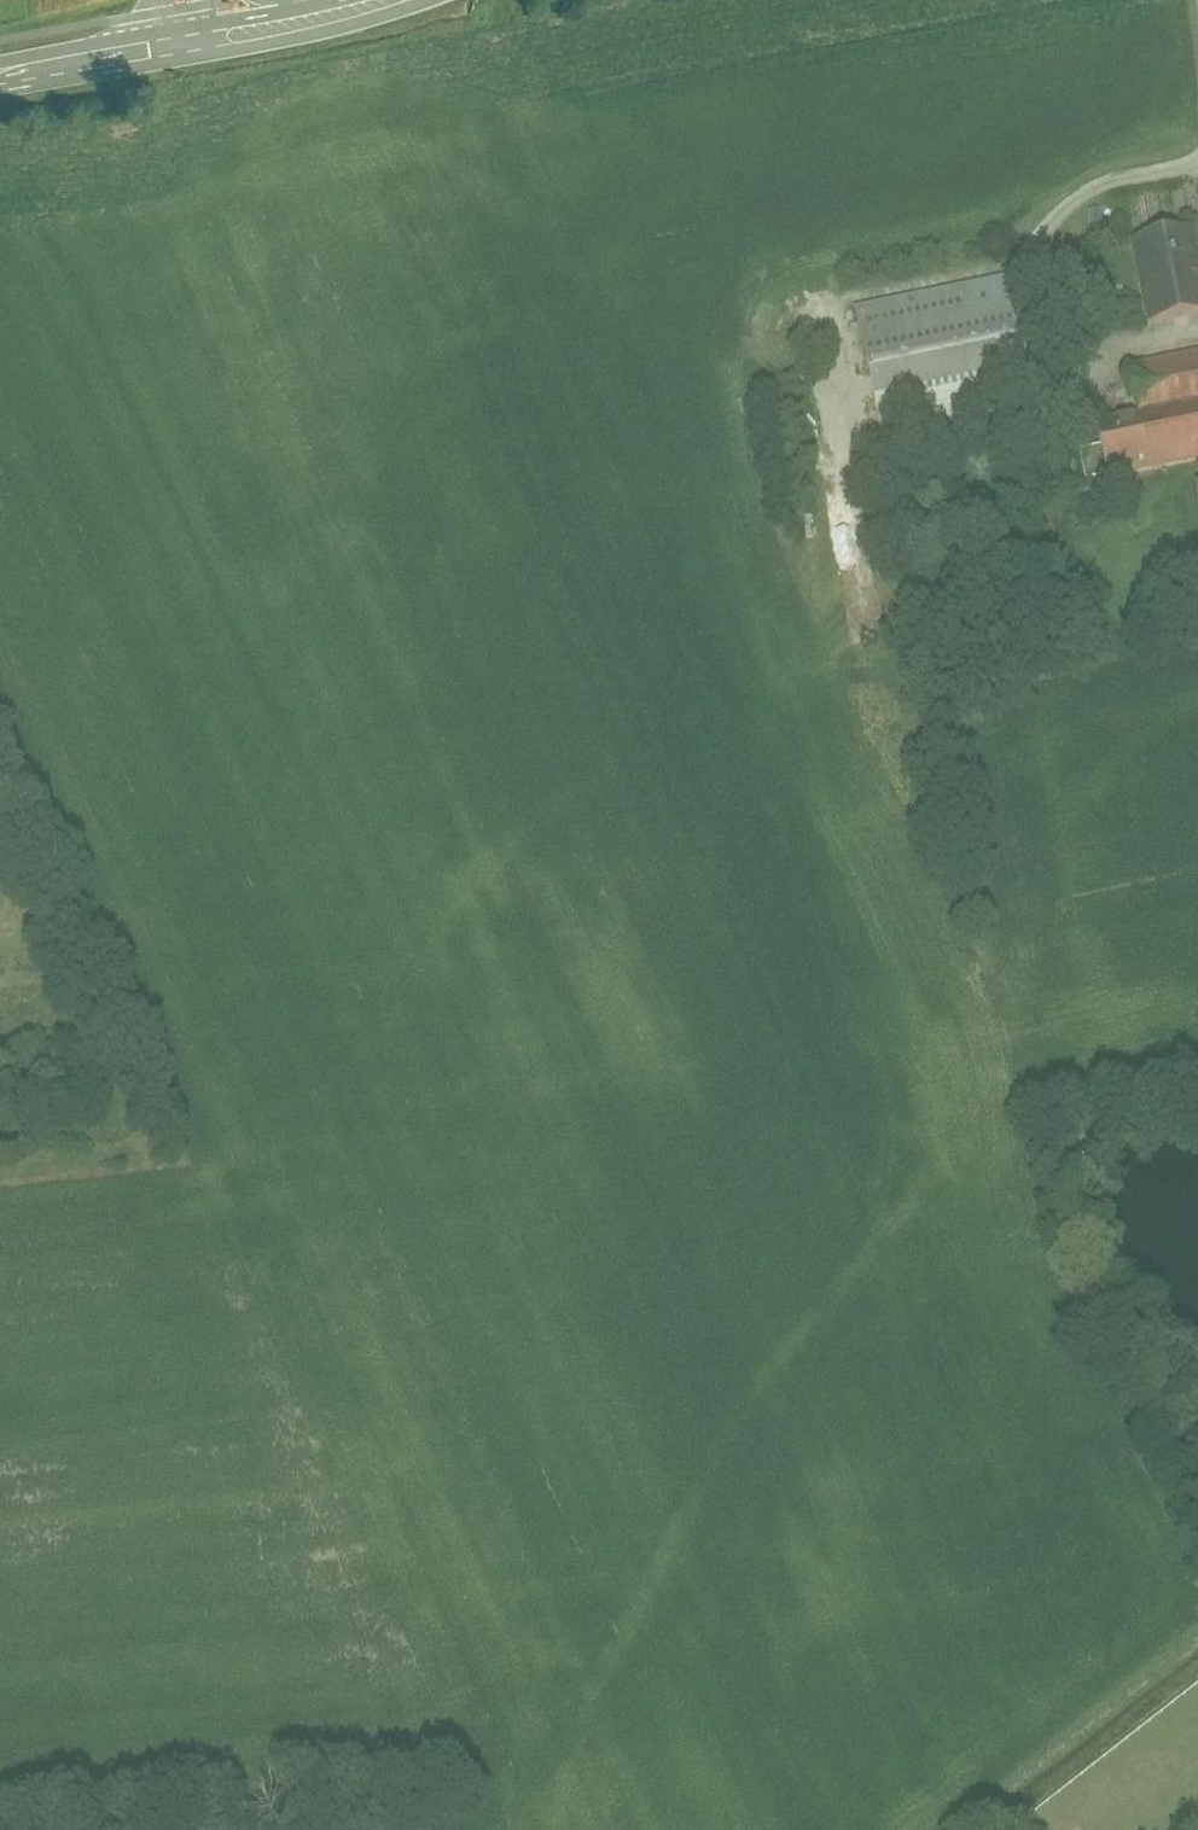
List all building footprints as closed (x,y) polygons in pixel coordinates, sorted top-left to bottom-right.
[(1197,311),(1197,240),(1197,233),(1137,240),(1147,317),(1197,311)] [(1007,280),(850,311),(876,440),(1033,409),(1007,280)] [(1125,357),(1139,409),(1197,393),(1197,338),(1125,357)] [(1197,466),(1197,418),(1099,438),(1108,484),(1197,466)] [(1186,489),(1197,540),(1197,486),(1186,489)]
